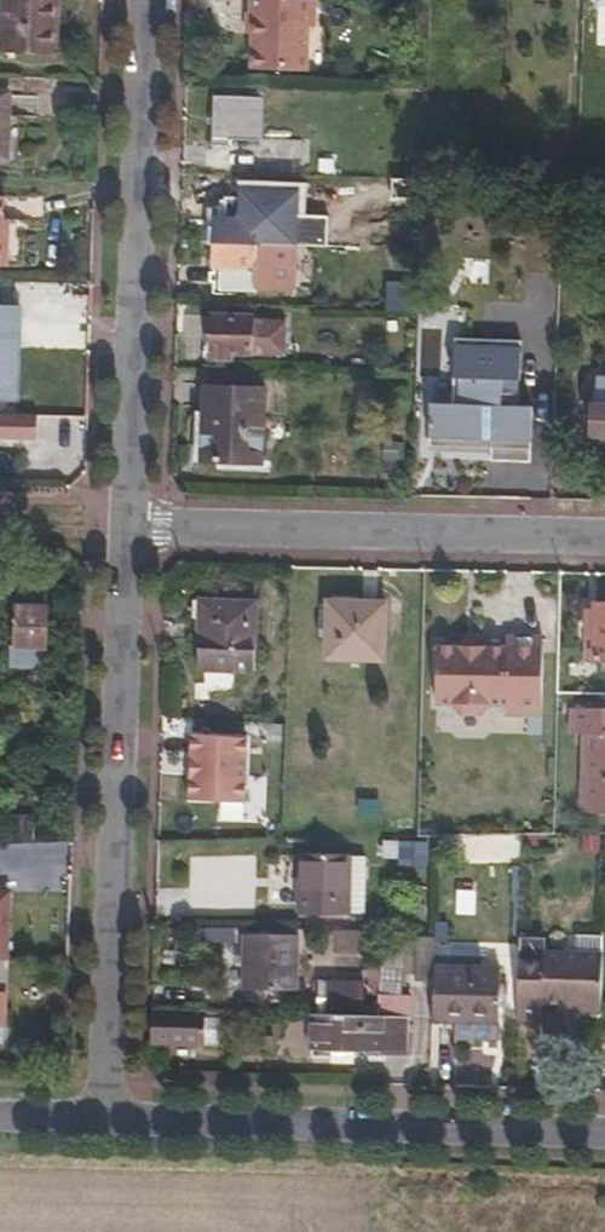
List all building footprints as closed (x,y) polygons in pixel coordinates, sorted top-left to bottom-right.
[(52,52),(53,19),(46,18),(47,0),(0,0),(0,50),(52,52)] [(53,19),(54,0),(47,0),(46,18),(53,19)] [(251,11),(248,10),(247,32),(250,32),(249,67),(306,69),(307,24),(313,24),(314,0),(251,0),(251,11)] [(0,90),(0,157),(6,157),(8,91),(0,90)] [(263,97),(214,95),(212,144),(230,144),(229,137),(261,138),(263,97)] [(297,245),(216,244),(213,288),(295,289),(297,245)] [(13,396),(16,309),(0,308),(0,396),(13,396)] [(251,314),(213,313),(212,356),(232,356),(231,350),(250,350),(251,318),(251,314)] [(283,319),(251,318),(250,350),(282,351),(283,319)] [(426,458),(529,461),(530,402),(500,401),(500,375),(520,376),(521,338),(453,336),(451,397),(427,397),(426,458)] [(204,384),(200,459),(261,461),(264,386),(204,384)] [(591,403),(591,433),(604,434),(604,403),(591,403)] [(47,587),(14,586),(13,605),(18,605),(16,645),(11,645),(10,664),(43,665),(47,587)] [(256,601),(198,599),(196,667),(254,669),(256,601)] [(381,601),(327,599),(325,656),(380,657),(381,601)] [(596,604),(595,657),(604,657),(604,604),(596,604)] [(533,709),(533,731),(543,731),(545,634),(505,635),(505,645),(436,644),(435,702),(450,701),(460,713),(477,714),(488,702),(500,702),(504,708),(533,709)] [(567,709),(566,735),(580,736),(579,812),(604,812),(604,709),(567,709)] [(346,912),(347,854),(346,852),(298,852),(298,911),(346,912)] [(364,854),(347,854),(346,912),(362,912),(364,854)] [(292,933),(242,933),(241,987),(291,988),(292,933)] [(571,1011),(597,1012),(599,953),(543,951),(543,938),(515,936),(513,1021),(538,1021),(539,1002),(554,1003),(571,1003),(571,1011)] [(432,946),(429,1017),(496,1020),(498,966),(477,966),(477,946),(432,946)] [(380,951),(379,983),(401,983),(402,951),(380,951)] [(312,1012),(358,1013),(358,980),(313,979),(312,1012)] [(403,993),(374,992),(373,1014),(402,1014),(403,993)] [(554,1010),(571,1011),(571,1003),(554,1003),(554,1010)] [(150,1008),(148,1041),(204,1043),(205,1009),(150,1008)] [(402,1014),(373,1014),(358,1013),(312,1012),(308,1012),(307,1047),(377,1049),(377,1054),(401,1055),(402,1014)]
